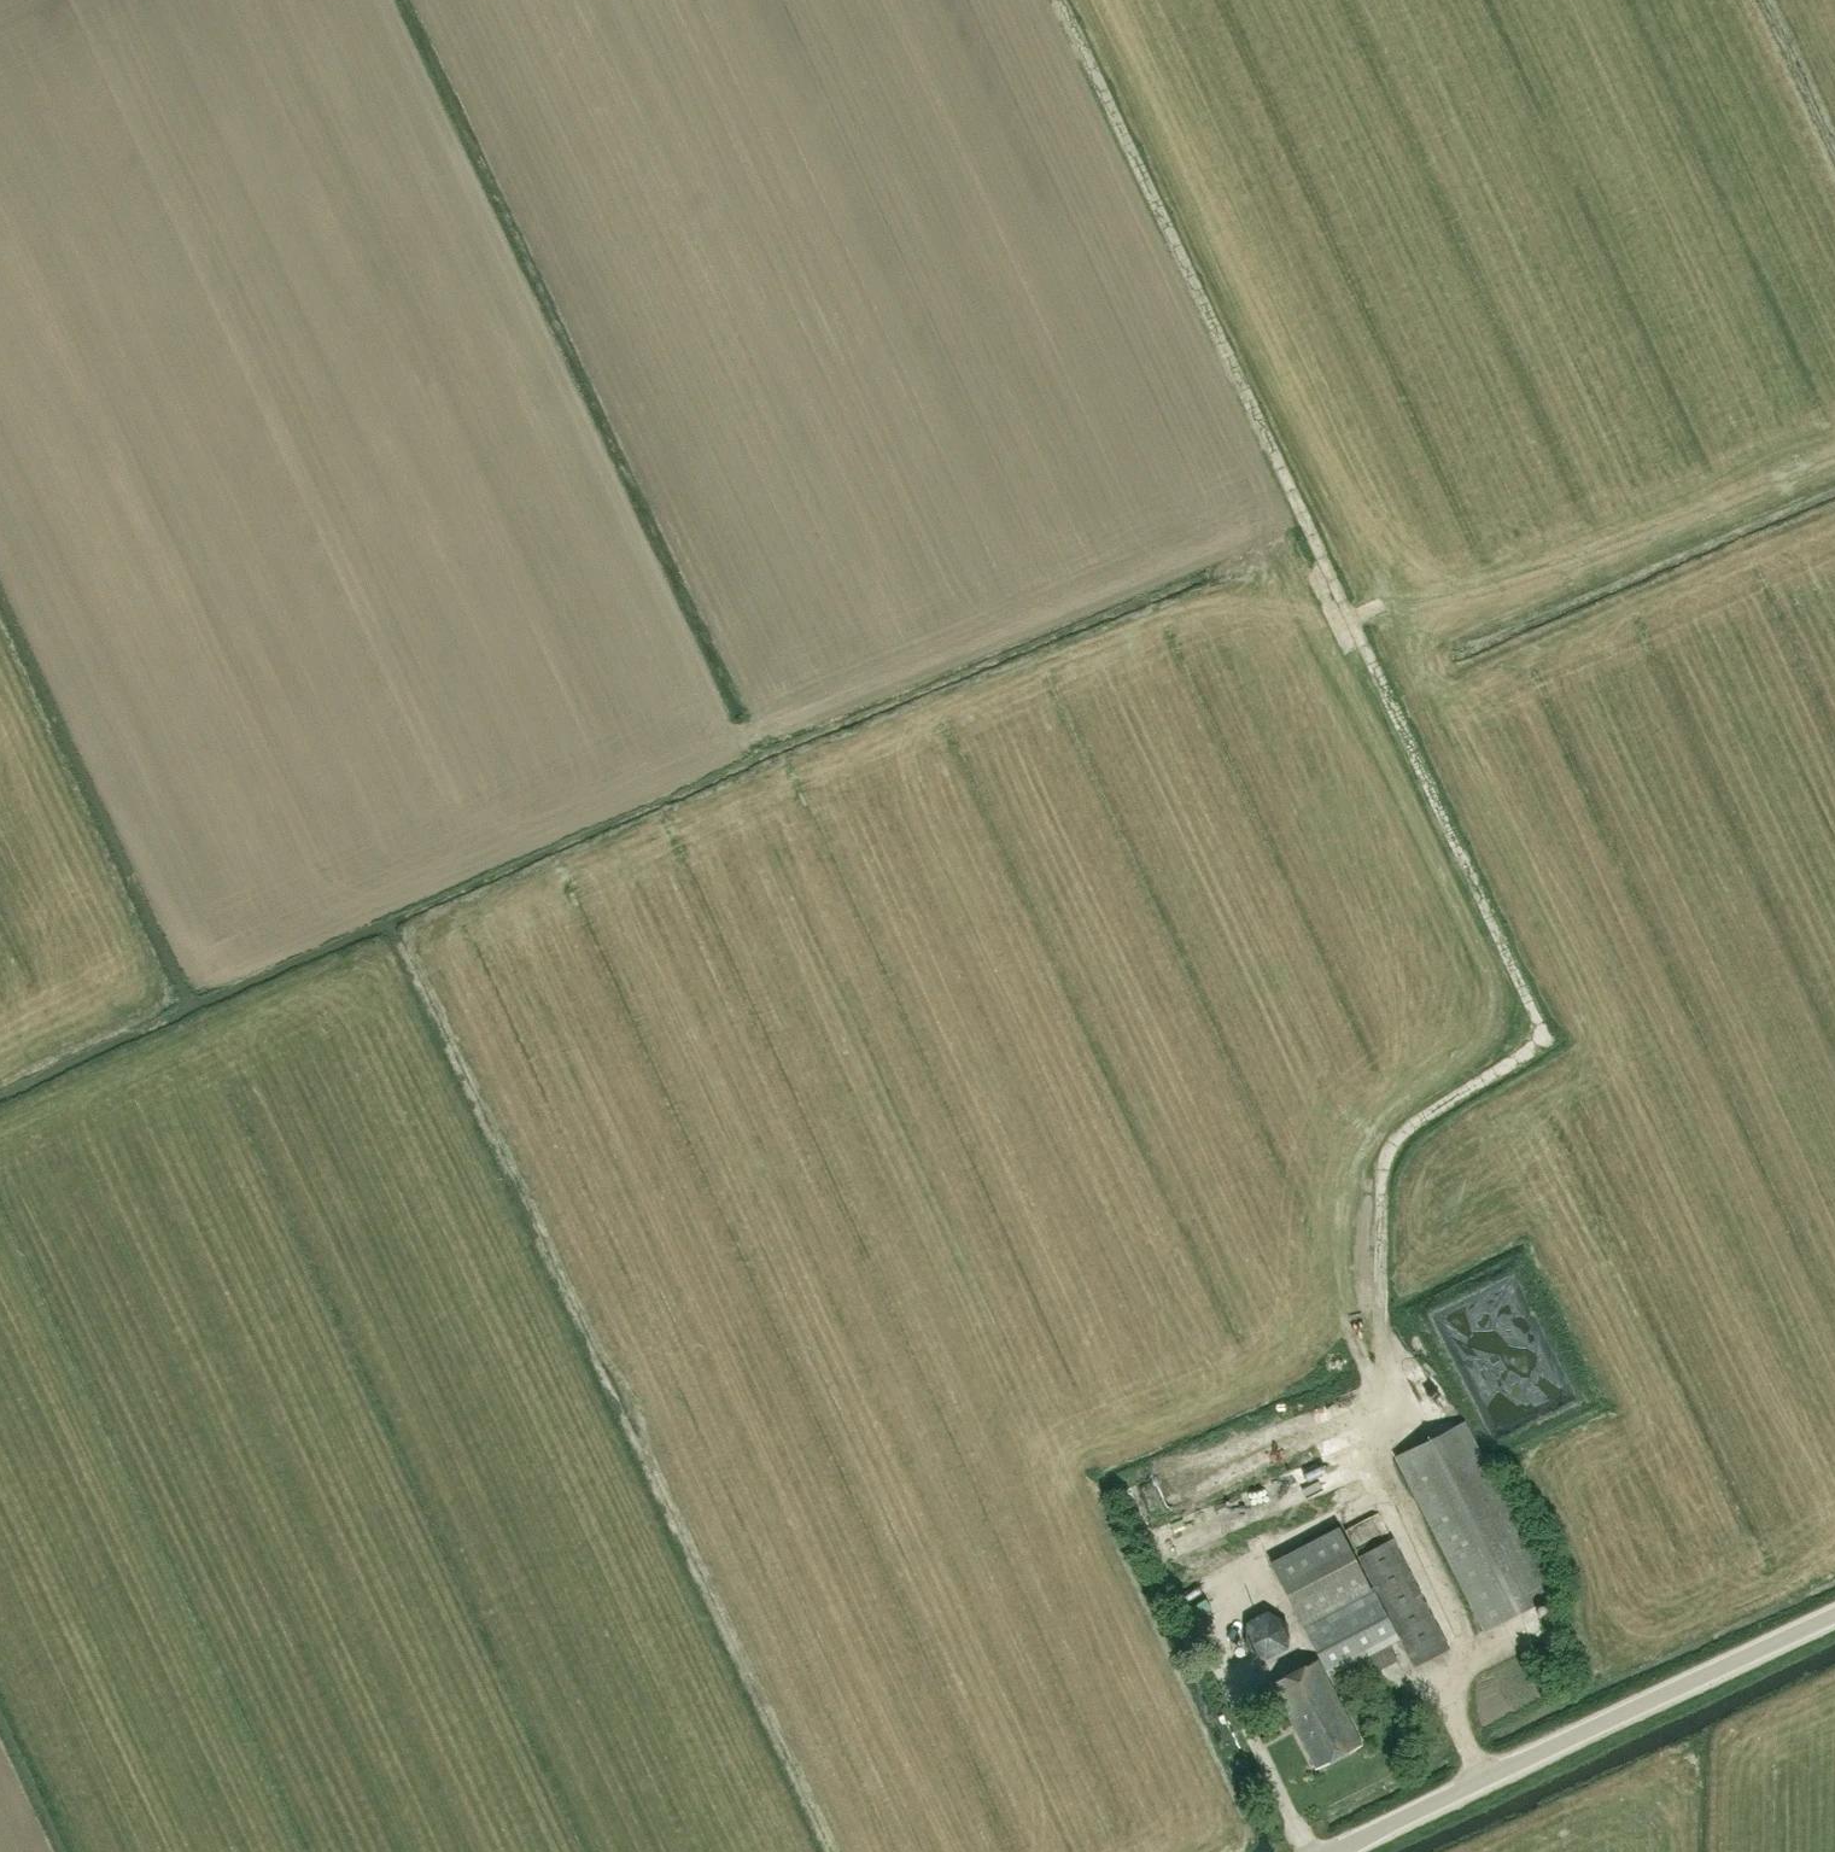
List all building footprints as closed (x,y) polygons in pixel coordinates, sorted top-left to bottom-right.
[(1569,1386),(1564,1360),(1550,1363),(1555,1388),(1569,1386)] [(1551,1595),(1463,1422),(1396,1456),(1484,1629),(1551,1595)] [(1360,1743),(1325,1676),(1369,1653),(1377,1669),(1396,1659),(1388,1643),(1398,1638),(1373,1591),(1372,1592),(1339,1527),(1269,1564),(1319,1658),(1271,1682),(1315,1767),(1360,1743)] [(1450,1647),(1393,1537),(1357,1556),(1414,1666),(1450,1647)] [(1268,1610),(1245,1622),(1245,1646),(1265,1659),(1287,1648),(1287,1623),(1268,1610)]
